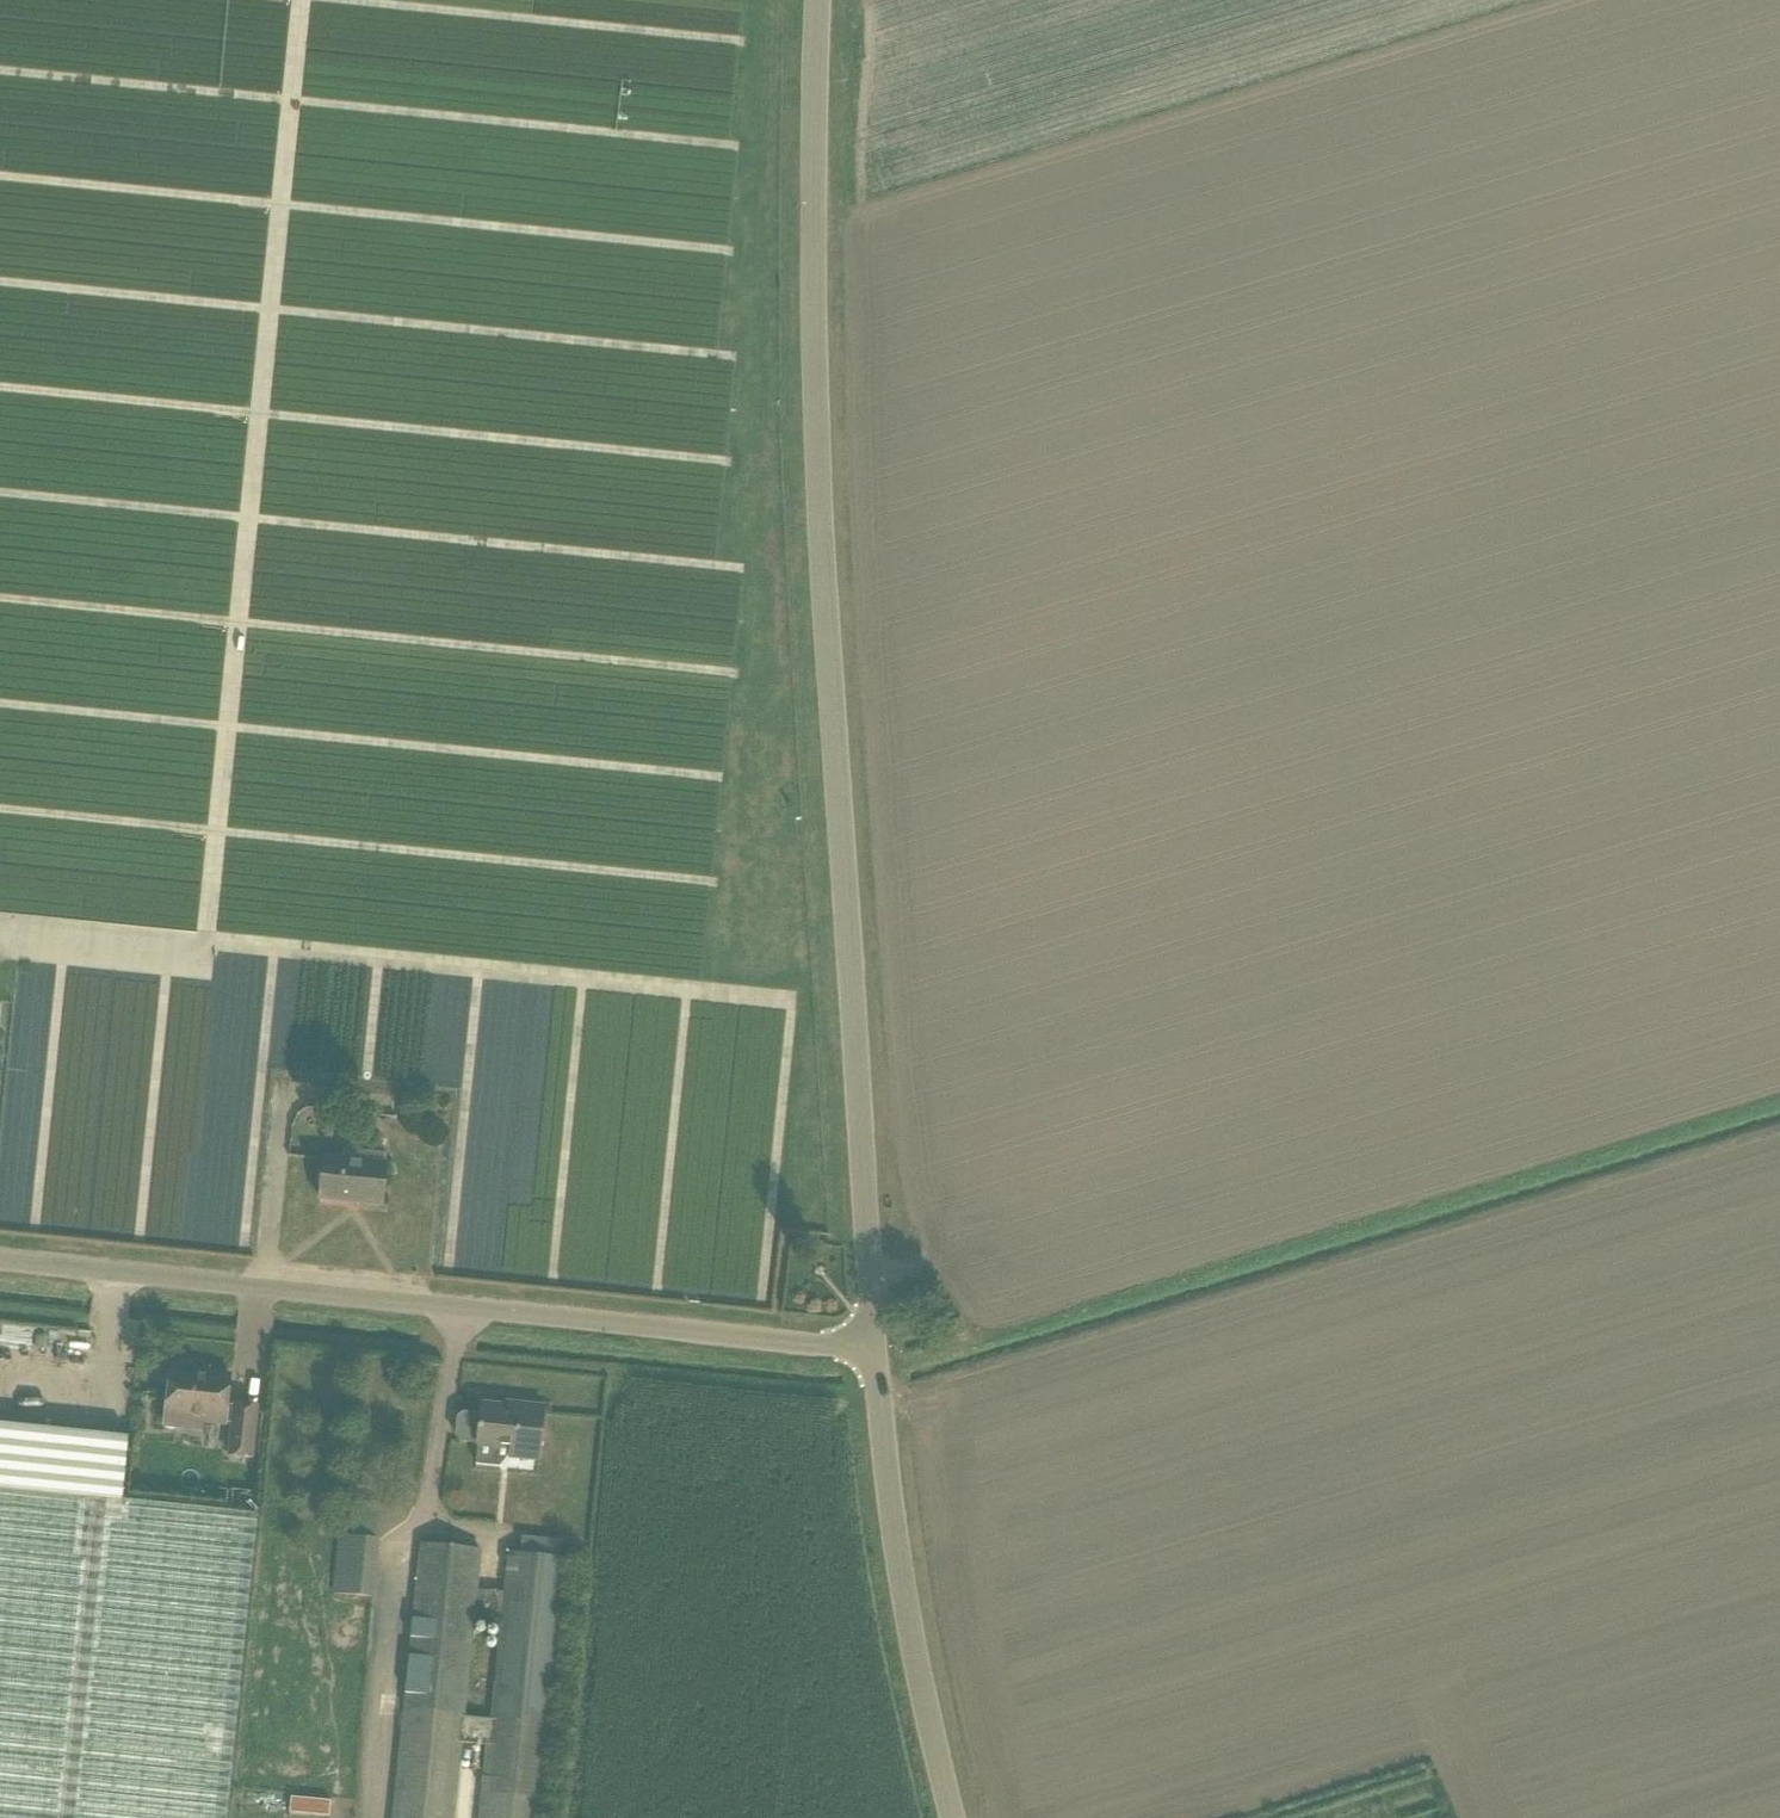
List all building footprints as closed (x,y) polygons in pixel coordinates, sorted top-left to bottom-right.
[(357,1203),(382,1205),(386,1165),(324,1160),(320,1199),(322,1199),(322,1197),(357,1200),(357,1203)] [(964,1335),(961,1319),(943,1323),(946,1338),(964,1335)] [(227,1406),(231,1376),(207,1373),(206,1378),(169,1374),(165,1413),(202,1417),(201,1422),(233,1425),(229,1455),(252,1458),(257,1407),(235,1405),(235,1406),(227,1406)] [(539,1459),(544,1407),(520,1405),(520,1408),(481,1404),(480,1415),(463,1414),(458,1418),(456,1436),(460,1441),(477,1443),(511,1446),(510,1453),(510,1457),(539,1459)] [(125,1462),(128,1438),(0,1425),(0,1817),(227,1817),(258,1515),(123,1501),(125,1462)] [(501,1462),(503,1448),(479,1445),(478,1460),(501,1462)] [(376,1536),(379,1514),(354,1510),(351,1532),(376,1536)] [(335,1571),(375,1575),(379,1540),(339,1535),(335,1571)] [(486,1746),(479,1817),(543,1817),(569,1560),(536,1556),(537,1545),(517,1543),(516,1553),(508,1552),(504,1593),(476,1590),(478,1574),(480,1550),(422,1545),(419,1568),(394,1817),(457,1817),(464,1744),(486,1746)] [(331,1801),(290,1797),(289,1813),(329,1817),(331,1801)]
